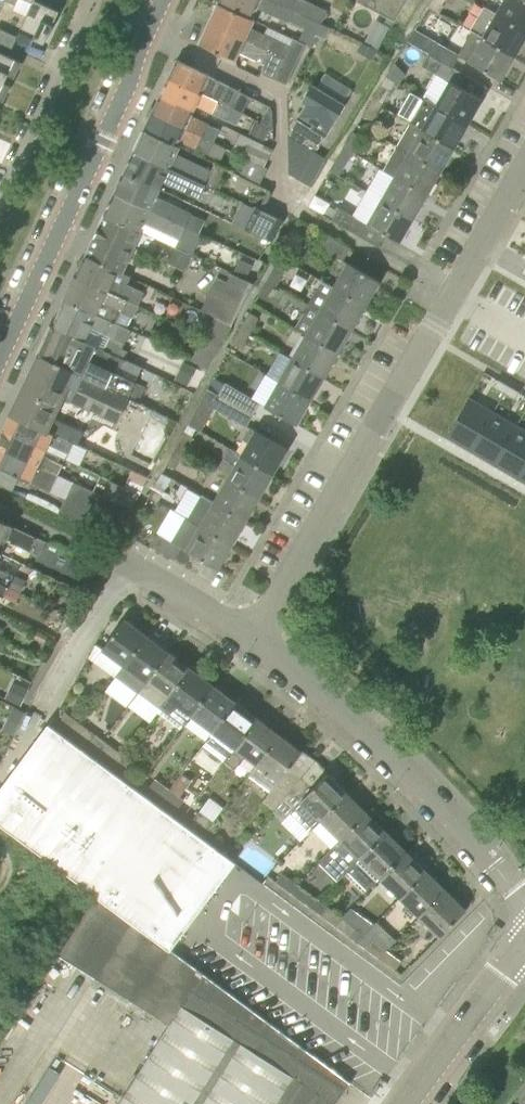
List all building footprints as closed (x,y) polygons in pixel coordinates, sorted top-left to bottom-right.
[(18,36),(32,43),(35,38),(45,42),(60,10),(37,0),(34,0),(33,2),(17,36),(18,36)] [(310,17),(273,0),(219,0),(218,4),(250,19),(256,7),(288,22),(289,20),(305,27),(310,17)] [(310,17),(322,23),(327,11),(306,1),(304,0),(273,0),(310,17)] [(407,0),(357,0),(388,16),(395,20),(407,0)] [(497,12),(496,14),(524,31),(524,0),(504,0),(497,12)] [(290,45),(265,34),(250,27),(253,20),(250,19),(218,4),(208,24),(283,59),(274,78),(287,84),(305,45),(299,42),(293,39),(290,45)] [(515,56),(524,39),(524,31),(496,14),(497,12),(485,6),(470,31),(515,56)] [(391,27),(395,20),(388,16),(384,23),(391,27)] [(317,35),(322,23),(310,17),(305,27),(303,33),(299,42),(305,45),(311,47),(317,35)] [(391,27),(384,23),(377,19),(364,41),(378,50),(391,27)] [(322,23),(317,35),(326,38),(331,27),(322,23)] [(240,52),(265,63),(261,72),(274,78),(283,59),(208,24),(199,43),(236,60),(240,52)] [(18,36),(17,36),(0,29),(0,42),(12,48),(18,36)] [(434,42),(414,30),(408,40),(429,52),(428,53),(453,67),(459,56),(457,55),(434,42)] [(457,55),(459,56),(501,80),(515,56),(470,31),(457,55)] [(372,59),(378,50),(363,40),(357,50),(372,59)] [(22,61),(0,51),(0,80),(5,83),(5,82),(9,74),(14,77),(22,61)] [(435,105),(468,124),(482,100),(480,98),(486,87),(453,67),(428,53),(421,65),(436,74),(423,96),(425,97),(436,104),(435,105)] [(251,97),(177,59),(168,78),(233,110),(234,108),(243,113),(251,97)] [(195,104),(229,120),(233,110),(168,78),(161,95),(192,110),(195,104)] [(0,80),(0,99),(3,100),(11,85),(5,82),(5,83),(0,80)] [(290,163),(290,174),(299,179),(316,151),(345,104),(313,85),(311,88),(308,90),(305,95),(304,99),(303,101),(307,104),(289,133),(290,134),(289,135),(301,143),(290,163)] [(389,91),(380,85),(372,99),(381,104),(389,91)] [(219,130),(212,127),(189,116),(192,110),(161,95),(152,113),(214,143),(214,142),(219,130)] [(411,122),(455,147),(468,124),(435,105),(436,104),(425,97),(411,122)] [(372,99),(362,115),(371,121),(381,104),(372,99)] [(261,122),(274,128),(273,112),(271,106),(270,106),(261,122)] [(152,113),(144,131),(175,146),(176,145),(178,140),(208,154),(221,160),(227,148),(214,142),(214,143),(152,113)] [(255,120),(251,130),(248,135),(264,142),(271,128),(255,120)] [(441,171),(455,147),(411,122),(397,146),(441,171)] [(225,169),(215,164),(213,169),(211,168),(209,172),(174,155),(178,146),(176,145),(175,146),(144,131),(134,152),(205,185),(206,184),(216,189),(225,169)] [(361,138),(352,132),(343,146),(353,152),(361,138)] [(274,149),(254,139),(241,133),(232,150),(245,156),(251,159),(265,166),(274,149)] [(334,162),(335,162),(344,167),(353,152),(343,146),(334,162)] [(383,169),(395,175),(394,176),(427,195),(441,171),(397,146),(383,169)] [(162,180),(200,198),(205,185),(134,152),(124,173),(163,191),(165,187),(160,185),(162,180)] [(243,176),(260,184),(268,168),(265,166),(251,159),(243,176)] [(163,191),(124,173),(114,194),(185,228),(186,226),(200,233),(206,221),(155,197),(157,192),(161,194),(163,191)] [(413,219),(427,195),(394,176),(381,200),(413,219)] [(114,194),(104,215),(142,233),(143,232),(175,247),(176,247),(177,246),(193,253),(202,234),(200,233),(186,226),(185,228),(114,194)] [(324,215),(332,220),(381,247),(387,235),(400,242),(413,219),(381,200),(367,223),(339,207),(338,210),(329,205),(324,215)] [(273,241),(284,221),(242,202),(233,222),(273,241)] [(124,274),(142,233),(104,215),(85,256),(124,274)] [(350,248),(349,247),(327,234),(320,247),(343,260),(350,248)] [(190,254),(176,247),(175,247),(168,263),(183,270),(190,254)] [(131,277),(124,274),(85,256),(75,277),(136,306),(144,291),(128,283),(131,277)] [(233,273),(246,279),(253,265),(240,259),(233,273)] [(380,281),(348,263),(334,287),(333,288),(365,307),(380,281)] [(275,264),(266,281),(276,287),(285,270),(275,264)] [(254,283),(246,279),(233,273),(231,272),(227,281),(217,276),(202,309),(216,316),(215,317),(232,325),(254,283)] [(131,317),(136,306),(75,277),(64,300),(116,325),(117,323),(122,313),(131,317)] [(309,305),(352,330),(365,307),(333,288),(334,287),(322,280),(309,305)] [(268,301),(276,287),(266,281),(258,295),(268,301)] [(64,300),(52,326),(125,361),(126,359),(129,352),(123,348),(131,330),(117,323),(116,325),(64,300)] [(297,328),(307,334),(306,336),(338,354),(352,330),(309,305),(297,328)] [(249,313),(240,329),(250,335),(259,318),(249,313)] [(232,326),(232,325),(215,317),(203,339),(221,347),(232,326)] [(38,355),(128,398),(138,403),(147,387),(136,382),(143,367),(126,359),(125,361),(52,326),(38,355)] [(242,349),(250,335),(240,329),(232,344),(242,349)] [(325,377),(338,354),(306,336),(293,359),(325,377)] [(192,360),(200,364),(209,369),(221,347),(203,339),(192,360)] [(117,421),(128,398),(38,355),(25,385),(60,402),(68,384),(76,388),(71,399),(117,421)] [(311,401),(325,377),(293,359),(279,383),(311,401)] [(183,362),(177,375),(191,381),(197,368),(183,362)] [(207,389),(219,395),(226,383),(214,376),(207,389)] [(493,387),(504,393),(509,386),(497,379),(493,387)] [(226,383),(219,395),(254,414),(261,402),(226,383)] [(265,406),(297,424),(311,401),(279,383),(265,406)] [(47,430),(60,402),(25,385),(11,415),(46,431),(47,430)] [(520,392),(509,386),(504,393),(516,400),(520,392)] [(247,426),(254,414),(219,395),(207,389),(188,424),(201,431),(214,407),(247,426)] [(446,437),(471,451),(493,412),(469,398),(446,437)] [(493,412),(471,451),(495,465),(517,426),(493,412)] [(48,443),(68,454),(73,442),(47,430),(46,431),(11,415),(4,429),(45,449),(48,443)] [(518,479),(524,467),(524,431),(517,426),(495,465),(518,479)] [(274,473),(288,449),(252,428),(246,438),(250,440),(241,455),(274,473)] [(58,475),(63,465),(42,455),(45,449),(4,429),(0,437),(0,447),(58,475)] [(183,432),(175,448),(184,453),(193,438),(183,432)] [(50,491),(58,475),(0,447),(0,468),(50,491)] [(176,469),(184,453),(175,448),(166,464),(176,469)] [(260,497),(274,473),(241,455),(230,448),(217,472),(228,478),(260,497)] [(133,470),(128,480),(142,488),(149,477),(133,470)] [(214,501),(247,520),(260,497),(228,478),(214,501)] [(97,512),(121,524),(129,507),(118,502),(118,503),(100,494),(74,481),(66,498),(97,512)] [(157,481),(149,497),(158,501),(167,486),(157,481)] [(118,502),(129,507),(134,498),(122,492),(118,502)] [(214,501),(214,502),(202,495),(189,518),(233,543),(247,520),(214,501)] [(60,512),(90,526),(93,518),(97,512),(66,498),(60,512)] [(158,533),(152,545),(175,559),(182,547),(219,568),(233,543),(189,518),(186,516),(172,541),(158,533)] [(0,519),(0,541),(2,538),(38,555),(44,540),(0,519)] [(13,575),(0,569),(0,582),(8,586),(13,575)] [(8,586),(21,592),(26,582),(13,575),(8,586)] [(3,596),(16,602),(21,592),(8,586),(3,596)] [(102,648),(125,666),(148,636),(124,618),(102,648)] [(169,652),(148,636),(125,666),(117,676),(139,692),(169,652)] [(191,668),(169,652),(139,692),(161,708),(191,668)] [(191,715),(213,685),(191,668),(161,708),(158,712),(180,728),(191,714),(191,715)] [(19,683),(11,700),(21,705),(29,688),(19,683)] [(236,702),(213,685),(191,715),(214,732),(236,702)] [(226,761),(258,718),(236,702),(214,732),(204,745),(226,761)] [(13,707),(2,729),(15,735),(25,713),(13,707)] [(67,713),(61,722),(75,732),(82,724),(67,713)] [(280,734),(258,718),(226,761),(235,768),(245,755),(257,764),(258,765),(280,734)] [(221,851),(49,724),(0,789),(0,823),(97,895),(96,895),(156,939),(207,870),(211,873),(224,855),(220,852),(221,851)] [(104,740),(96,734),(82,724),(75,732),(97,749),(104,740)] [(290,768),(302,751),(280,734),(258,765),(257,764),(249,774),(272,790),(264,800),(276,809),(302,777),(290,768)] [(126,756),(111,745),(104,740),(97,749),(119,765),(126,756)] [(126,756),(119,765),(133,775),(140,767),(126,756)] [(348,793),(328,773),(313,788),(302,777),(276,809),(286,817),(291,812),(310,830),(312,828),(321,819),(322,820),(348,793)] [(164,799),(171,790),(156,779),(149,787),(164,799)] [(171,790),(164,799),(178,809),(184,800),(171,790)] [(367,812),(348,793),(322,820),(321,819),(312,828),(332,847),(340,838),(341,839),(369,810),(367,812)] [(375,809),(373,807),(369,810),(341,839),(340,838),(332,847),(319,861),(339,879),(349,870),(386,831),(376,821),(381,816),(374,810),(375,809)] [(200,811),(193,820),(208,831),(214,822),(200,811)] [(369,889),(380,877),(381,878),(407,851),(386,831),(349,870),(369,889)] [(401,898),(427,871),(407,851),(381,878),(401,898)] [(420,916),(446,889),(427,871),(401,898),(420,916)] [(292,893),(298,884),(283,873),(277,882),(292,893)] [(298,884),(292,893),(313,909),(321,901),(298,884)] [(420,916),(440,936),(466,909),(446,889),(420,916)] [(351,1083),(189,963),(96,895),(59,954),(170,1025),(120,1103),(335,1103),(351,1083)] [(336,926),(342,917),(321,901),(313,909),(336,926)] [(350,909),(343,918),(342,917),(336,926),(350,936),(357,928),(352,924),(358,915),(350,909)] [(381,959),(387,950),(373,940),(366,948),(381,959)] [(387,950),(381,959),(395,969),(401,961),(387,950)]
